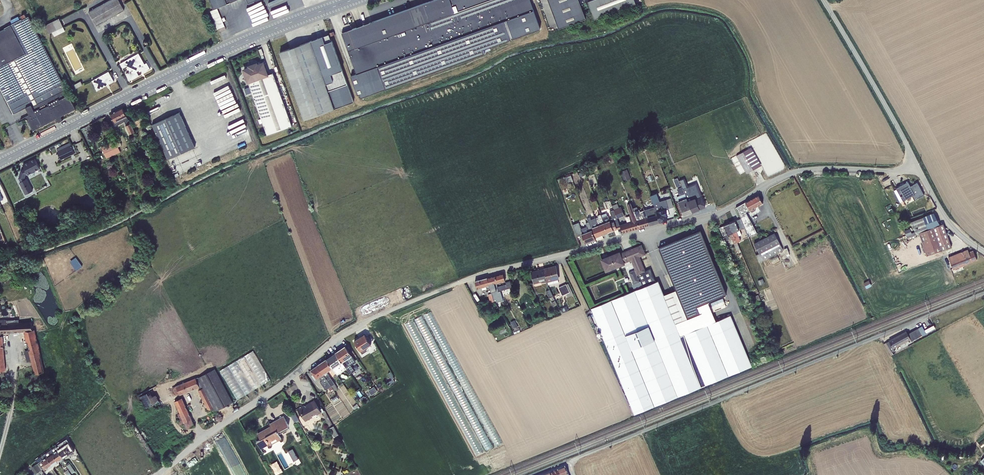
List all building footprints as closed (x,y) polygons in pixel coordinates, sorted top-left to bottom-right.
[(89,12),(96,25),(124,10),(118,0),(110,0),(89,12)] [(213,10),(217,8),(237,0),(209,0),(213,10)] [(342,33),(357,74),(351,76),(357,95),(360,94),(361,98),(485,53),(485,52),(490,50),(489,47),(540,29),(530,0),(433,0),(342,33)] [(559,29),(586,18),(579,0),(548,0),(559,29)] [(588,1),(595,19),(636,3),(634,0),(592,0),(588,1)] [(217,8),(213,10),(210,11),(215,22),(214,22),(218,29),(220,32),(226,30),(217,8)] [(0,31),(0,87),(14,114),(17,112),(20,120),(27,116),(34,131),(34,130),(57,118),(59,122),(63,120),(61,116),(76,108),(76,109),(29,16),(0,31)] [(59,18),(44,26),(49,34),(52,32),(54,37),(65,31),(59,18)] [(329,35),(280,52),(304,120),(354,102),(332,41),(331,41),(329,35)] [(135,76),(136,77),(141,74),(139,75),(136,71),(140,69),(143,73),(150,69),(147,63),(145,64),(139,53),(120,63),(123,68),(127,66),(130,71),(126,74),(130,82),(131,82),(130,80),(129,79),(135,76)] [(267,75),(269,74),(264,61),(258,63),(257,62),(247,65),(248,67),(242,69),(247,84),(249,83),(244,70),(250,68),(249,66),(257,64),(257,65),(263,63),(267,75)] [(244,70),(249,83),(250,87),(252,92),(267,135),(292,126),(273,73),(269,74),(267,75),(263,63),(257,65),(257,64),(249,66),(250,68),(244,70)] [(109,71),(92,80),(98,90),(114,81),(109,71)] [(122,107),(110,113),(113,119),(112,119),(114,124),(114,125),(115,126),(116,126),(117,126),(117,125),(118,125),(125,121),(130,134),(135,132),(129,119),(128,120),(122,107)] [(180,112),(152,124),(168,159),(195,147),(180,112)] [(88,125),(81,129),(88,143),(95,139),(88,125)] [(68,139),(50,148),(51,151),(69,142),(68,139)] [(118,140),(102,147),(106,158),(120,152),(118,147),(121,145),(118,140)] [(70,143),(56,149),(61,160),(75,153),(70,143)] [(751,147),(736,155),(747,174),(762,165),(751,147)] [(21,170),(19,178),(20,182),(19,182),(25,194),(33,190),(27,178),(26,179),(25,178),(26,174),(27,173),(28,175),(29,174),(31,173),(36,171),(36,170),(38,169),(38,170),(40,168),(35,158),(23,165),(25,169),(21,170)] [(627,169),(620,171),(624,181),(630,179),(627,169)] [(682,187),(683,189),(696,184),(701,196),(702,196),(696,182),(688,186),(685,178),(679,180),(682,187)] [(908,182),(895,190),(901,201),(903,200),(903,201),(912,196),(914,200),(923,195),(917,183),(910,187),(908,182)] [(696,184),(683,189),(692,212),(705,207),(696,184)] [(679,195),(676,197),(684,215),(692,212),(683,189),(682,187),(677,189),(679,195)] [(658,215),(660,222),(667,220),(666,215),(667,215),(665,210),(669,208),(666,199),(660,201),(656,193),(650,196),(655,207),(658,215)] [(739,213),(741,218),(747,215),(746,212),(749,210),(750,211),(752,212),(755,210),(756,208),(755,207),(763,204),(758,195),(736,208),(736,209),(739,213)] [(613,210),(617,218),(624,215),(621,207),(619,207),(617,203),(612,205),(613,210)] [(626,223),(619,225),(621,227),(623,233),(628,231),(639,228),(636,216),(633,208),(631,203),(627,204),(632,221),(626,223)] [(636,216),(639,228),(649,225),(648,218),(644,210),(640,211),(639,209),(638,209),(638,210),(637,207),(633,208),(636,216)] [(648,218),(649,225),(660,222),(658,215),(655,207),(644,210),(648,218)] [(602,218),(608,232),(614,230),(613,229),(616,228),(616,229),(621,227),(619,225),(617,218),(613,210),(610,211),(612,218),(609,219),(608,215),(602,218)] [(910,222),(915,232),(916,234),(918,233),(939,225),(935,213),(910,222)] [(602,235),(608,232),(602,218),(601,214),(598,215),(598,217),(599,219),(596,220),(602,235)] [(747,215),(741,218),(744,227),(748,236),(757,233),(747,215)] [(592,227),(596,237),(602,235),(596,220),(595,218),(591,219),(590,217),(587,218),(589,222),(591,228),(592,227)] [(741,218),(729,223),(737,242),(740,241),(738,236),(741,235),(739,230),(744,227),(741,218)] [(581,234),(585,244),(596,240),(591,228),(589,222),(586,223),(587,226),(581,229),(578,222),(574,224),(572,219),(570,220),(577,236),(581,234)] [(729,223),(719,227),(725,241),(728,239),(728,236),(728,235),(730,234),(734,243),(734,244),(737,251),(740,249),(737,242),(729,223)] [(939,225),(918,233),(926,256),(951,247),(943,224),(939,225)] [(910,229),(904,231),(906,236),(907,235),(908,238),(916,235),(916,234),(915,232),(913,232),(912,229),(910,230),(910,229)] [(659,248),(676,290),(687,318),(701,312),(699,305),(708,302),(726,294),(700,231),(659,248)] [(774,233),(754,243),(759,253),(756,255),(759,263),(783,250),(774,233)] [(624,263),(625,263),(631,260),(635,270),(637,276),(638,275),(645,272),(644,271),(638,256),(644,254),(641,246),(620,254),(624,263)] [(968,250),(948,257),(953,269),(977,259),(973,250),(969,252),(968,250)] [(619,252),(602,260),(607,272),(625,264),(625,263),(624,263),(620,254),(619,252)] [(544,269),(547,281),(547,282),(548,282),(548,285),(559,282),(558,280),(559,279),(556,266),(544,269)] [(544,269),(531,272),(534,284),(541,282),(541,283),(547,281),(544,269)] [(645,272),(638,275),(640,281),(639,281),(633,284),(632,284),(634,291),(642,288),(656,282),(650,269),(644,271),(645,272)] [(637,276),(635,270),(629,272),(633,284),(639,281),(637,276)] [(497,283),(505,281),(503,273),(495,275),(497,283)] [(487,278),(490,288),(492,293),(493,298),(495,302),(503,300),(500,291),(512,287),(510,281),(505,282),(506,284),(497,287),(497,284),(497,283),(495,275),(487,278)] [(487,278),(475,281),(477,289),(486,286),(487,289),(490,288),(487,278)] [(658,281),(656,282),(634,291),(591,308),(634,414),(655,406),(632,349),(678,330),(675,323),(687,318),(676,290),(664,295),(658,281)] [(566,284),(559,288),(562,295),(566,293),(568,297),(573,294),(568,283),(566,284)] [(492,293),(488,294),(490,304),(492,303),(493,306),(496,305),(495,302),(493,298),(492,293)] [(758,295),(754,296),(758,306),(759,306),(759,308),(763,307),(762,304),(758,295)] [(708,302),(699,305),(701,312),(687,318),(675,323),(678,330),(680,336),(716,321),(713,312),(727,307),(724,298),(709,304),(708,302)] [(441,312),(442,314),(444,313),(442,309),(436,312),(438,318),(441,317),(439,313),(441,312)] [(730,315),(716,321),(680,336),(678,330),(632,349),(655,406),(752,366),(730,315)] [(1,336),(1,333),(24,331),(29,350),(25,351),(27,362),(31,361),(34,373),(39,372),(45,371),(35,329),(33,330),(31,322),(19,322),(19,320),(5,320),(5,319),(0,319),(0,336),(1,336)] [(889,341),(886,342),(892,352),(895,350),(893,349),(910,339),(911,341),(922,335),(918,328),(908,334),(906,331),(889,341)] [(365,334),(354,341),(357,346),(357,348),(358,350),(360,350),(362,353),(367,350),(366,348),(371,345),(365,334)] [(886,342),(884,344),(891,356),(894,355),(892,352),(886,342)] [(345,346),(336,353),(346,369),(350,374),(355,371),(351,365),(356,362),(345,346)] [(237,399),(271,380),(255,350),(221,369),(237,399)] [(336,353),(326,359),(333,368),(337,375),(346,369),(336,353)] [(317,365),(333,389),(334,391),(338,388),(327,372),(333,368),(326,359),(317,365)] [(330,391),(333,389),(317,365),(310,370),(313,374),(312,375),(316,380),(319,377),(322,381),(320,382),(326,390),(328,388),(330,391)] [(215,369),(196,378),(176,386),(172,388),(175,393),(176,394),(179,393),(180,395),(193,390),(193,389),(194,389),(200,387),(201,389),(198,390),(208,410),(207,411),(209,415),(232,402),(215,369)] [(41,379),(39,372),(34,373),(28,375),(30,382),(41,379)] [(371,395),(377,391),(374,387),(368,391),(371,395)] [(153,389),(139,397),(145,409),(159,401),(153,389)] [(182,398),(174,401),(180,413),(184,423),(187,429),(194,425),(190,415),(189,414),(190,414),(187,407),(186,408),(186,407),(186,406),(182,398)] [(317,415),(321,413),(314,400),(306,404),(306,405),(304,406),(304,405),(297,409),(300,415),(301,414),(305,421),(313,417),(312,416),(316,414),(317,415)] [(180,413),(176,415),(180,425),(184,423),(180,413)] [(257,441),(261,449),(270,444),(270,445),(281,439),(279,434),(288,429),(287,426),(289,425),(283,416),(270,423),(268,421),(267,421),(270,427),(257,434),(260,439),(257,441)] [(135,424),(131,427),(153,460),(157,458),(135,424)] [(334,437),(338,434),(333,426),(330,428),(330,430),(334,437)] [(59,446),(57,447),(63,458),(74,451),(67,439),(58,444),(59,446)] [(50,448),(51,450),(59,462),(60,461),(62,464),(65,462),(63,459),(63,458),(57,447),(56,446),(52,449),(51,447),(50,448)] [(293,448),(288,451),(294,461),(298,458),(293,448)] [(51,450),(45,454),(53,466),(59,462),(51,450)] [(39,462),(38,463),(42,470),(43,469),(45,471),(47,469),(53,466),(45,454),(37,459),(39,462)] [(69,462),(66,464),(72,474),(75,471),(69,462)] [(37,463),(31,467),(36,474),(42,470),(38,463),(37,463)] [(565,466),(557,469),(560,474),(569,474),(565,466)]
